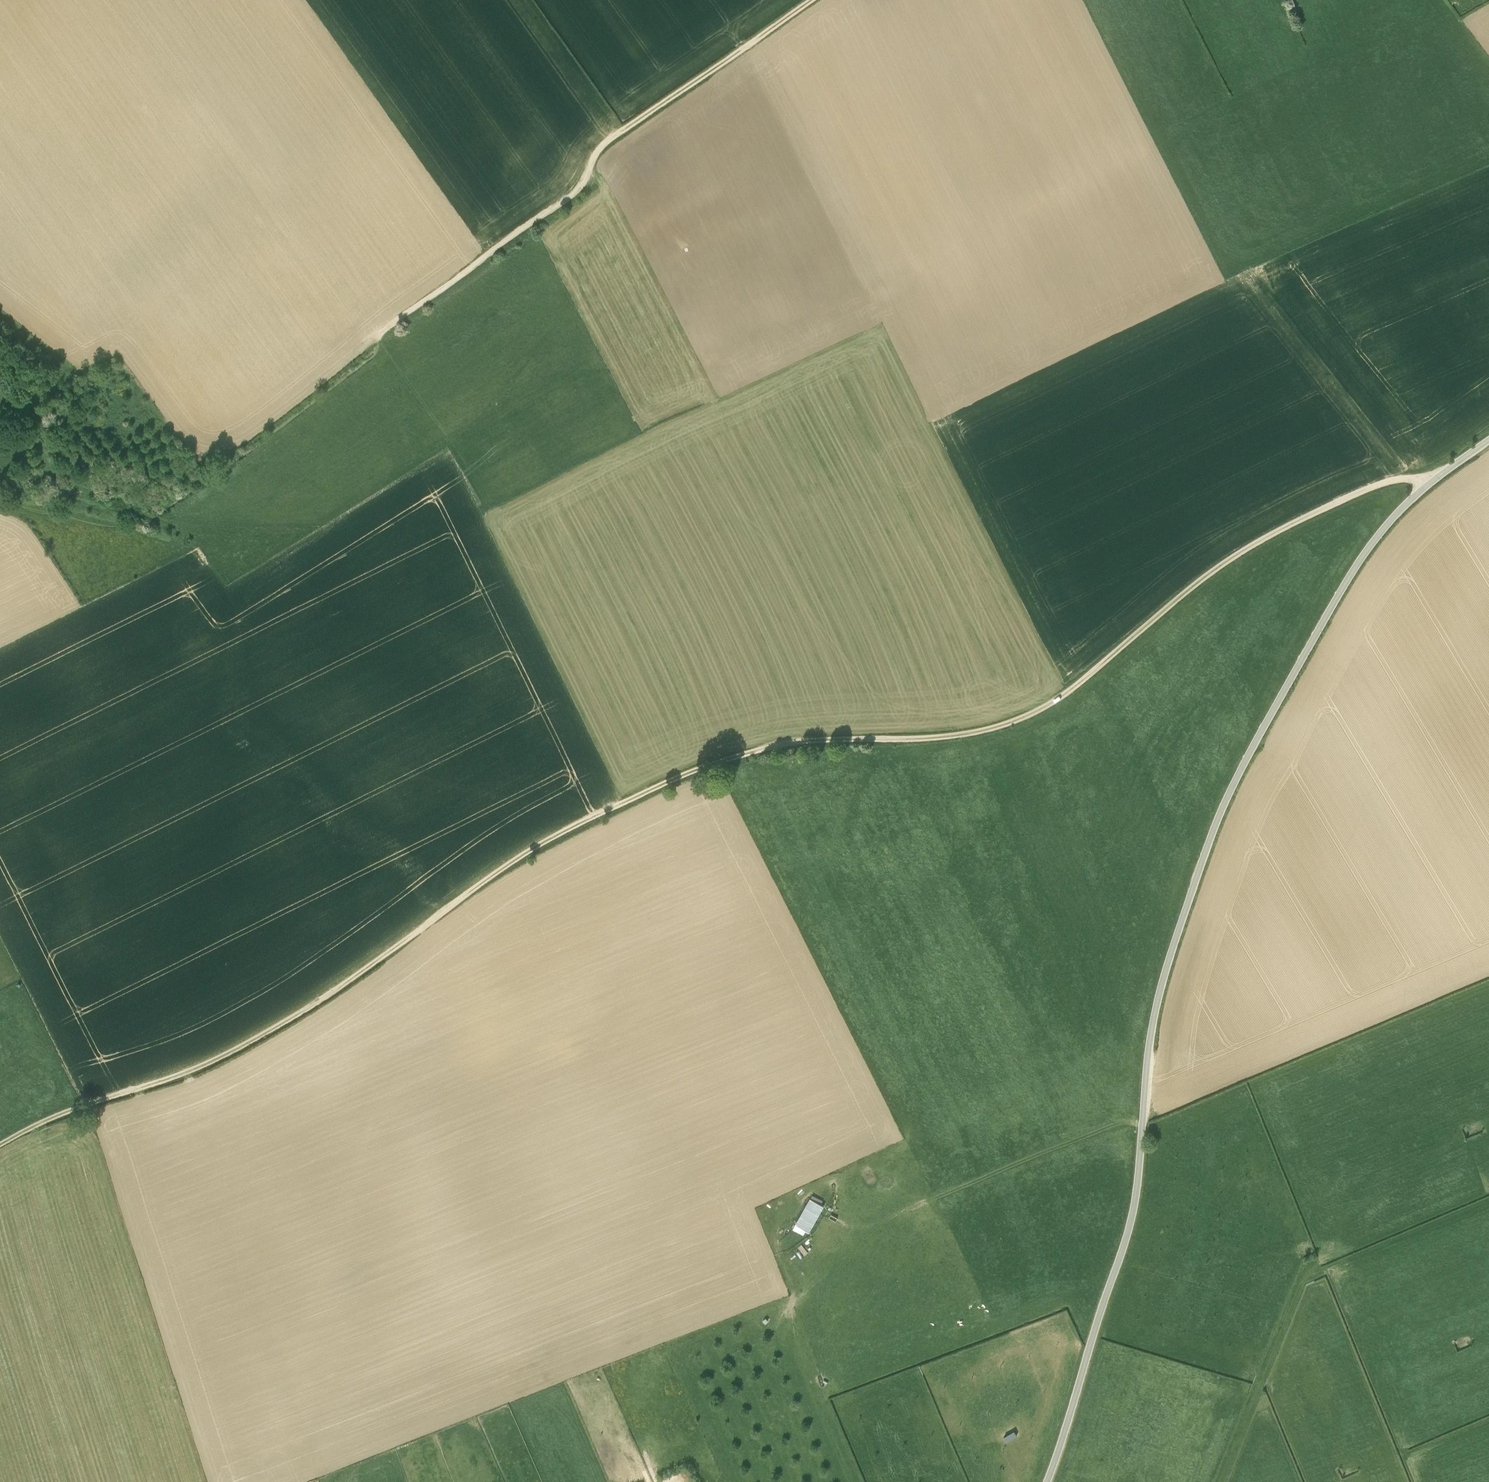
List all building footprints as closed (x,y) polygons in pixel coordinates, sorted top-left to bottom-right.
[(808,1228),(812,1230),(827,1199),(812,1193),(796,1228),(805,1233),(808,1228)]
